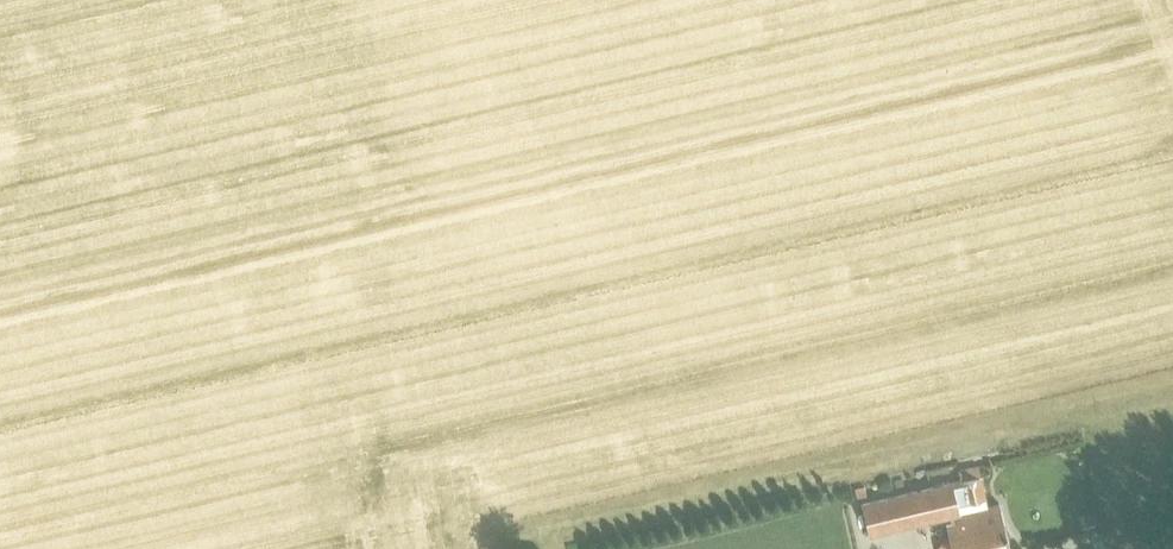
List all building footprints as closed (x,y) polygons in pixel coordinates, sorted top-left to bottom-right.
[(999,503),(987,506),(977,466),(959,470),(961,481),(860,505),(867,537),(952,517),(953,522),(945,525),(948,539),(941,541),(938,547),(938,548),(1010,548),(999,503)] [(863,485),(854,487),(856,495),(865,493),(863,485)] [(1093,511),(1086,513),(1088,522),(1095,520),(1093,511)]
